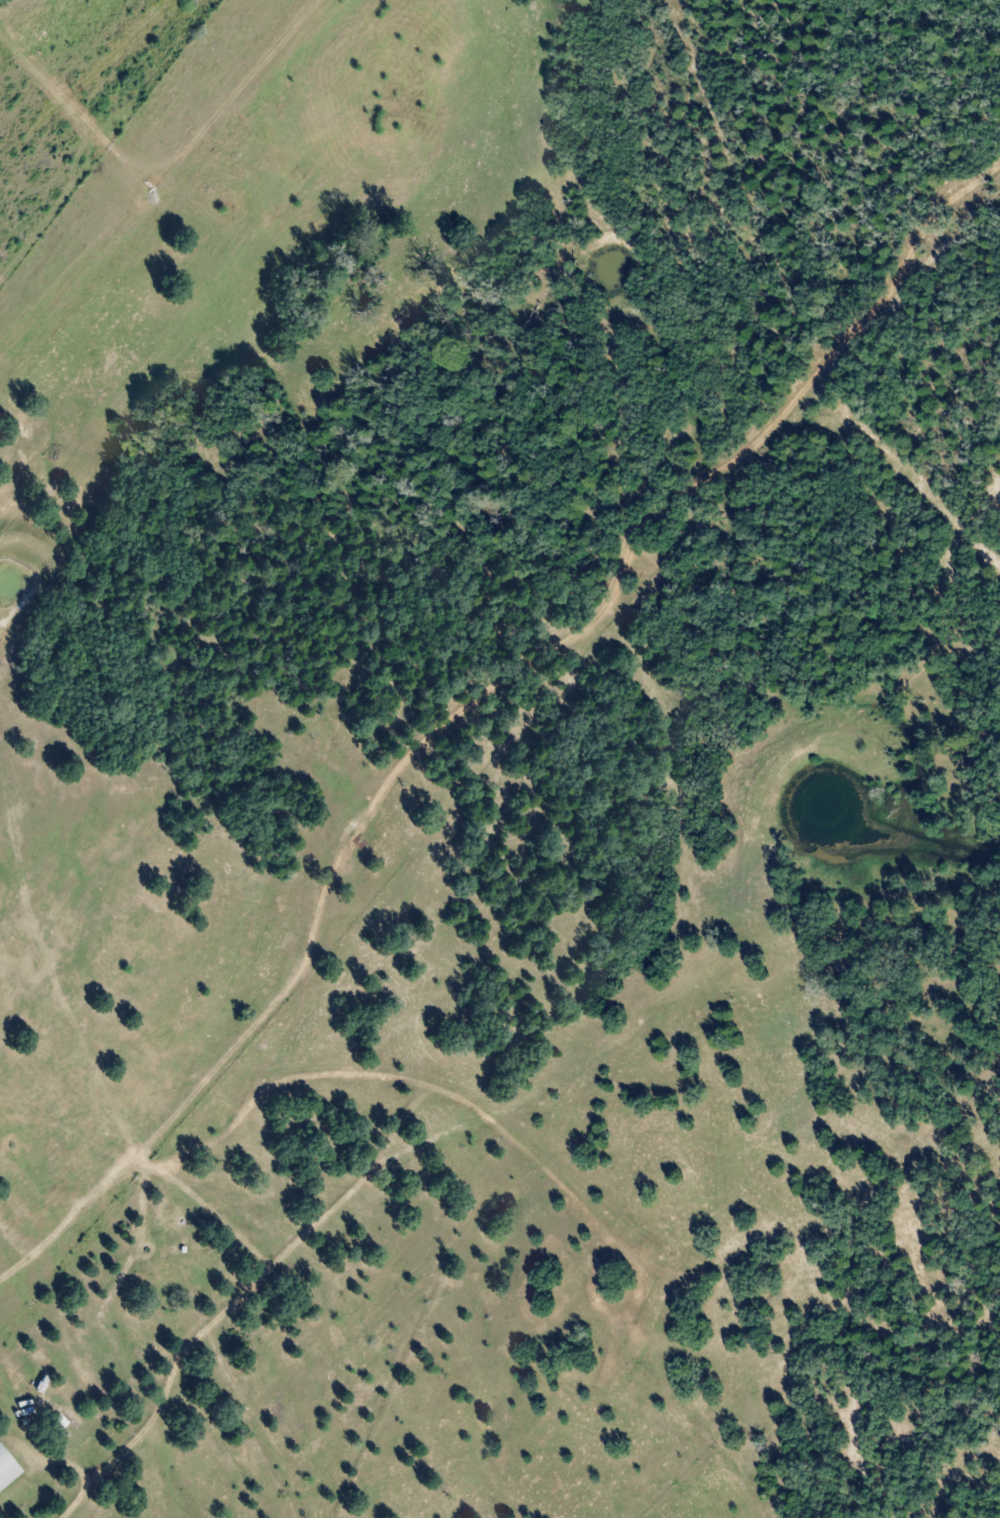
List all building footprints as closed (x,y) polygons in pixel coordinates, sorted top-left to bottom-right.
[(84,1425),(66,1405),(50,1421),(60,1431),(70,1422),(78,1431),(84,1425)] [(19,1470),(0,1449),(0,1487),(19,1470)]
